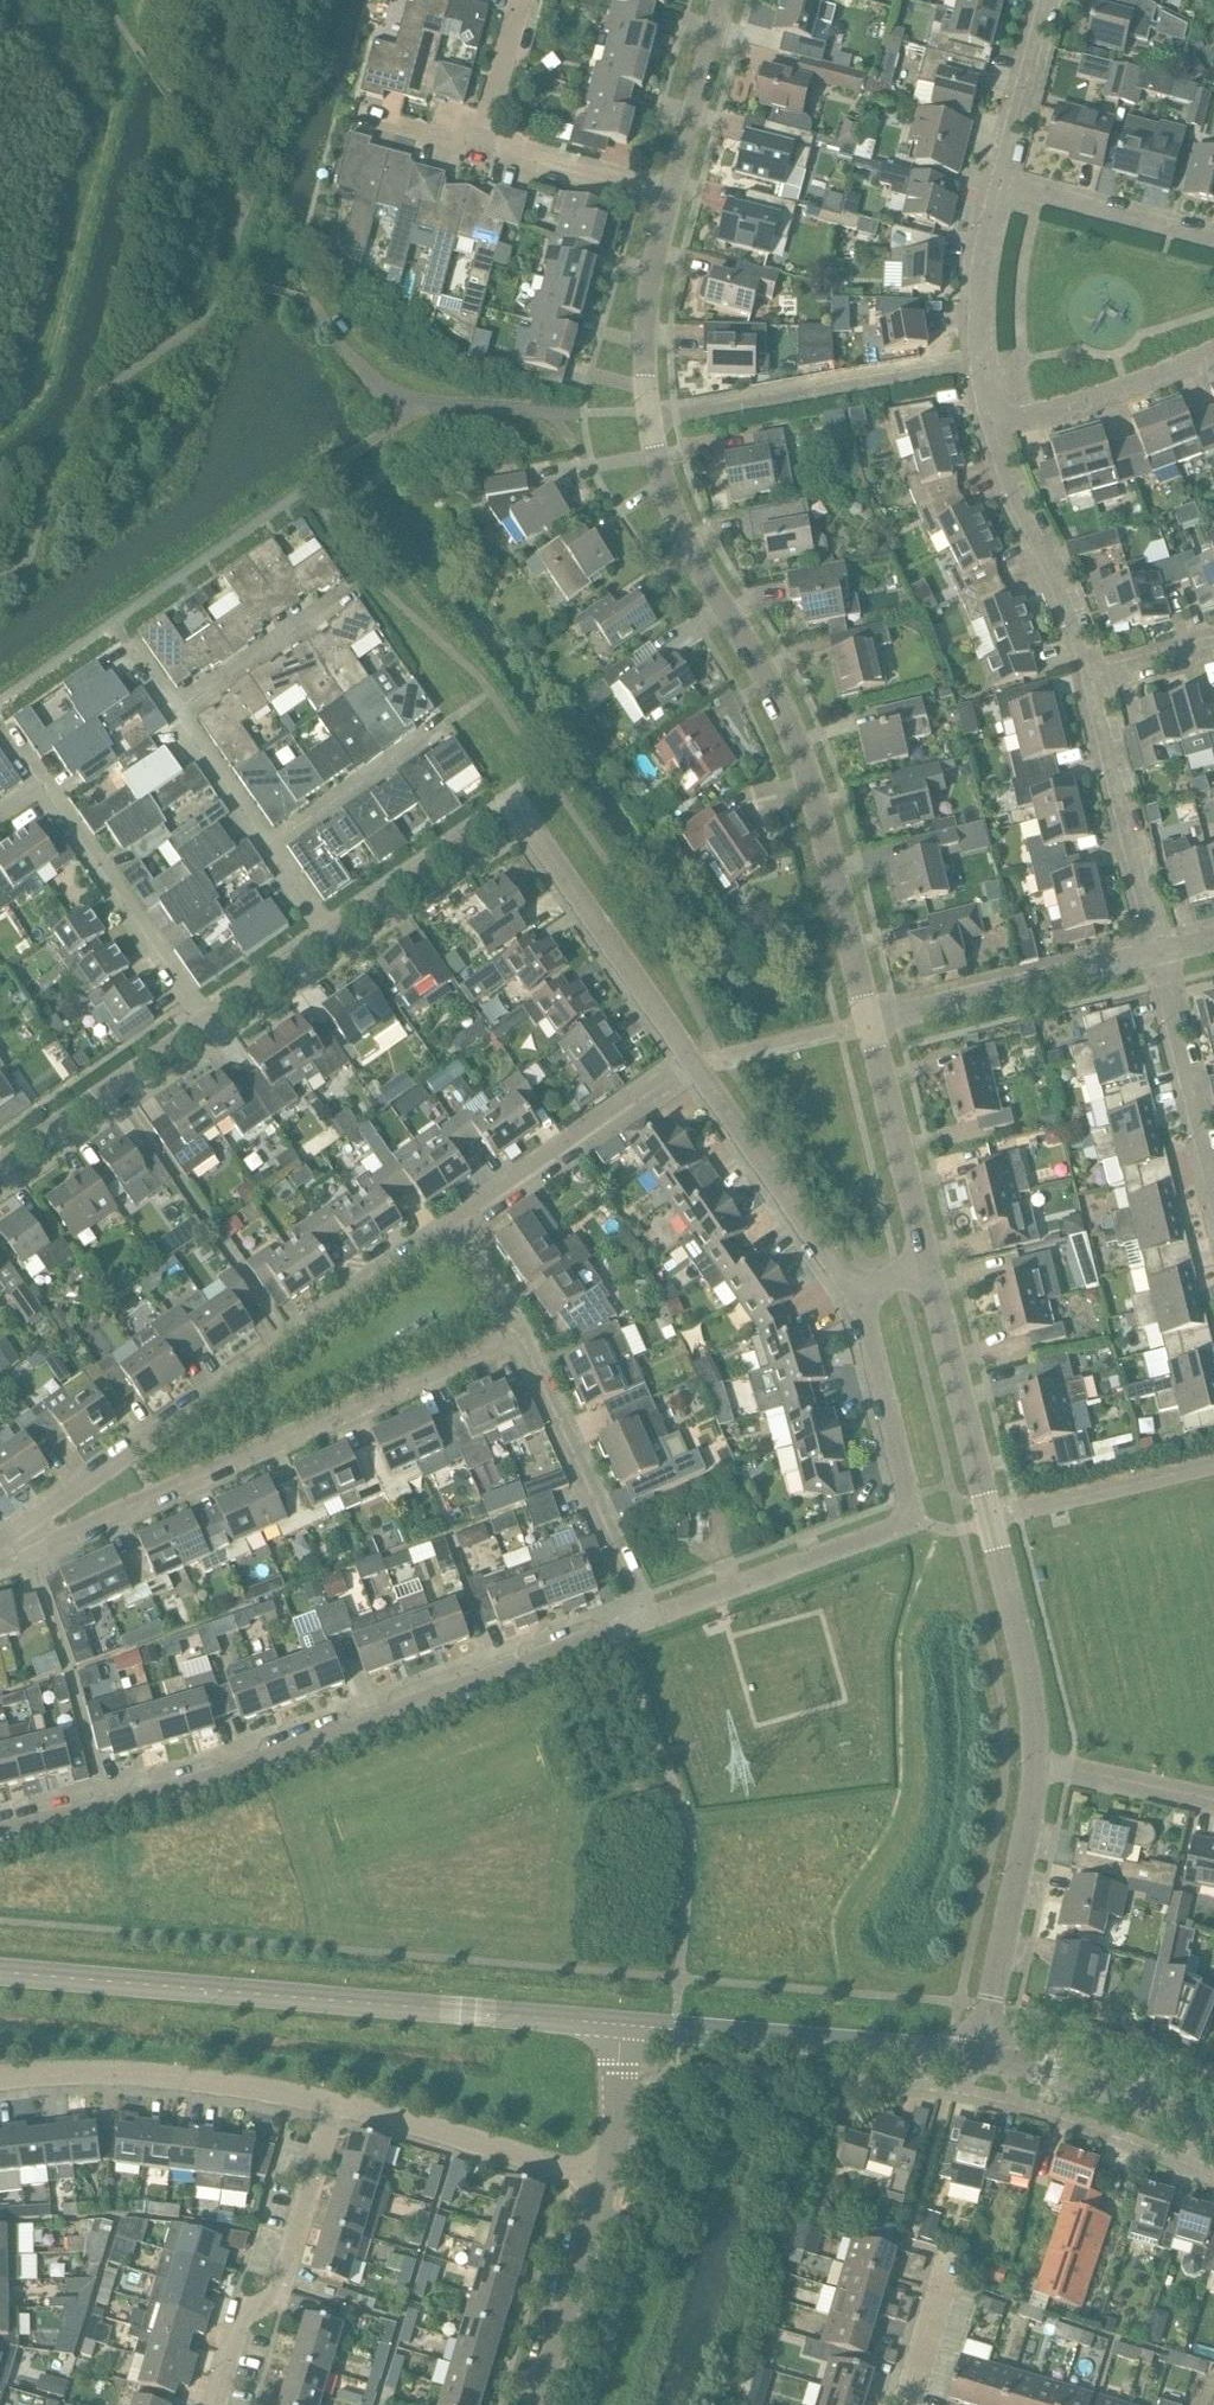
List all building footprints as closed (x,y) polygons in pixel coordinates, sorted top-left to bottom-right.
[(431,0),(409,0),(397,47),(375,41),(361,93),(384,99),(385,92),(405,97),(431,0)] [(447,23),(464,28),(462,37),(467,47),(478,50),(489,6),(475,3),(465,0),(431,0),(405,97),(427,103),(429,94),(464,104),(472,73),(436,63),(447,23)] [(656,3),(664,6),(666,0),(615,0),(614,6),(653,17),(656,3)] [(804,0),(783,0),(775,31),(785,34),(780,52),(822,63),(827,43),(812,40),(817,22),(832,25),(837,8),(808,1),(804,0)] [(1004,25),(1004,24),(998,22),(1004,0),(960,0),(957,12),(1004,25)] [(1146,0),(1092,0),(1090,6),(1096,8),(1087,42),(1124,51),(1128,36),(1148,42),(1152,30),(1153,23),(1158,6),(1146,0)] [(607,49),(650,61),(657,33),(649,30),(653,17),(614,6),(607,33),(611,34),(607,49)] [(1162,8),(1158,24),(1153,23),(1152,30),(1158,32),(1157,37),(1184,44),(1190,22),(1162,8)] [(927,48),(933,50),(975,61),(978,47),(991,50),(993,43),(999,45),(1004,25),(957,12),(953,28),(934,23),(927,48)] [(890,26),(887,38),(903,42),(906,30),(890,26)] [(903,42),(887,38),(883,53),(898,57),(903,42)] [(975,61),(933,50),(927,48),(919,78),(925,80),(924,84),(937,87),(933,104),(948,108),(971,114),(979,83),(982,84),(987,65),(975,61)] [(599,63),(592,89),(630,100),(634,87),(642,89),(650,61),(607,49),(603,65),(599,63)] [(1108,53),(1092,49),(1090,57),(1107,62),(1108,53)] [(836,53),(832,66),(849,71),(853,57),(836,53)] [(1103,98),(1119,102),(1129,68),(1111,64),(1103,98)] [(864,75),(849,71),(832,66),(828,65),(823,83),(859,93),(864,75)] [(775,110),(772,124),(811,134),(812,128),(811,121),(807,116),(802,115),(812,79),(789,73),(766,67),(756,105),(775,110)] [(1129,68),(1119,102),(1138,107),(1147,73),(1129,68)] [(529,89),(535,90),(542,86),(543,80),(531,77),(529,89)] [(891,93),(885,82),(875,80),(870,98),(889,102),(891,93)] [(630,100),(592,89),(588,104),(592,106),(586,130),(575,127),(570,144),(599,152),(600,153),(600,152),(599,151),(603,138),(628,144),(635,116),(627,113),(630,100)] [(1212,94),(1196,90),(1187,124),(1202,128),(1212,94)] [(1115,119),(1060,105),(1058,111),(1048,149),(1086,159),(1085,163),(1102,168),(1115,119)] [(971,124),(919,110),(910,143),(913,144),(909,161),(958,174),(971,124)] [(772,124),(766,122),(761,138),(748,135),(738,174),(778,184),(775,198),(798,204),(807,171),(806,171),(816,135),(811,134),(772,124)] [(1186,129),(1160,123),(1155,142),(1124,134),(1121,148),(1115,171),(1139,177),(1137,182),(1170,190),(1186,129)] [(344,248),(345,248),(364,253),(377,205),(391,152),(371,147),(373,140),(351,134),(336,187),(358,193),(344,248)] [(828,145),(828,147),(841,150),(839,156),(853,160),(854,157),(857,146),(830,139),(828,145)] [(1196,147),(1190,171),(1183,194),(1213,202),(1213,152),(1196,147)] [(403,271),(415,226),(430,171),(410,166),(412,158),(391,152),(377,205),(399,211),(384,266),(391,268),(403,271)] [(853,160),(852,167),(879,174),(882,164),(854,157),(853,160)] [(898,168),(882,164),(879,174),(877,180),(880,183),(893,187),(891,193),(909,198),(905,216),(926,222),(949,227),(956,200),(945,197),(949,182),(898,168)] [(421,294),(440,299),(456,237),(470,187),(442,188),(445,175),(430,171),(415,226),(403,271),(404,271),(411,244),(433,250),(421,294)] [(456,237),(440,299),(441,299),(457,237),(479,243),(460,314),(479,319),(504,224),(505,224),(505,223),(504,223),(512,193),(497,189),(494,201),(470,187),(456,237)] [(775,198),(748,191),(743,207),(730,203),(719,243),(770,256),(775,237),(788,241),(798,204),(775,198)] [(553,236),(600,249),(608,221),(599,219),(603,204),(558,192),(552,215),(551,216),(562,219),(558,237),(553,236)] [(504,223),(505,223),(517,226),(517,227),(519,227),(527,197),(512,193),(504,223)] [(807,217),(839,226),(841,216),(804,206),(802,212),(807,217)] [(841,216),(839,226),(856,231),(859,217),(842,213),(841,216)] [(934,237),(892,226),(890,264),(904,264),(903,290),(917,291),(941,292),(943,254),(933,254),(934,237)] [(600,249),(553,236),(546,263),(551,264),(547,279),(589,291),(597,263),(588,260),(592,247),(600,250),(600,249)] [(499,244),(494,263),(507,267),(513,248),(499,244)] [(345,248),(343,255),(361,265),(361,266),(365,253),(364,253),(345,248)] [(779,273),(740,263),(736,277),(716,271),(713,279),(711,278),(705,281),(702,293),(705,298),(708,299),(707,304),(751,316),(757,295),(772,299),(779,273)] [(403,271),(391,268),(388,281),(399,288),(404,271),(403,271)] [(589,291),(547,279),(543,295),(538,293),(531,320),(570,329),(573,317),(582,319),(589,291)] [(817,287),(816,296),(822,302),(831,302),(831,288),(817,287)] [(920,301),(877,299),(876,314),(882,314),(882,323),(881,323),(882,330),(886,354),(928,346),(923,316),(919,317),(920,301)] [(542,381),(546,370),(558,373),(562,359),(570,361),(578,332),(570,329),(531,320),(535,322),(531,336),(527,335),(518,368),(542,381)] [(476,332),(459,322),(453,332),(473,344),(476,332)] [(767,326),(705,324),(704,347),(710,347),(709,376),(755,377),(756,356),(766,356),(767,326)] [(833,327),(799,326),(799,345),(798,369),(834,363),(833,327)] [(1158,412),(1178,465),(1202,454),(1213,450),(1213,437),(1206,418),(1191,424),(1182,402),(1180,395),(1155,405),(1158,412)] [(910,439),(915,457),(958,444),(952,421),(938,425),(932,403),(888,411),(894,434),(897,442),(910,439)] [(843,411),(825,414),(828,427),(845,424),(843,411)] [(1141,443),(1125,448),(1135,479),(1152,473),(1178,465),(1158,412),(1133,421),(1141,443)] [(1089,478),(1093,492),(1118,484),(1135,479),(1125,448),(1109,453),(1101,423),(1075,430),(1089,478)] [(787,446),(784,430),(753,435),(756,449),(725,454),(733,501),(755,497),(755,494),(774,491),(775,493),(794,490),(787,446)] [(1089,478),(1075,430),(1050,437),(1058,468),(1043,472),(1051,503),(1067,498),(1092,492),(1093,492),(1089,478)] [(958,444),(915,457),(920,475),(907,479),(912,494),(918,509),(960,493),(953,476),(951,471),(965,467),(958,444)] [(872,469),(861,472),(864,484),(875,481),(872,469)] [(529,491),(526,475),(484,482),(487,499),(489,499),(490,509),(501,525),(512,517),(527,540),(545,528),(547,530),(571,513),(553,487),(541,496),(536,490),(529,491)] [(943,532),(951,549),(992,529),(981,507),(968,514),(960,493),(918,509),(924,523),(931,538),(943,532)] [(1205,499),(1195,502),(1199,511),(1208,508),(1205,499)] [(813,535),(807,500),(748,510),(754,543),(765,541),(769,562),(829,552),(827,539),(819,534),(813,535)] [(593,538),(582,523),(563,537),(537,555),(569,601),(593,585),(590,580),(615,562),(596,535),(593,538)] [(992,529),(951,549),(959,566),(948,572),(960,598),(1001,580),(990,557),(1002,550),(992,529)] [(1121,547),(1116,529),(1089,537),(1094,555),(1121,547)] [(1169,559),(1177,583),(1192,579),(1202,608),(1213,604),(1213,555),(1213,551),(1207,534),(1212,551),(1213,556),(1197,562),(1193,552),(1169,559)] [(879,535),(869,550),(871,557),(890,553),(884,539),(879,535)] [(273,540),(248,557),(273,594),(286,585),(296,599),(307,592),(311,597),(320,590),(322,593),(330,588),(331,589),(344,580),(323,550),(294,570),(273,540)] [(1164,540),(1152,544),(1144,557),(1145,560),(1127,565),(1130,576),(1129,576),(1142,626),(1170,618),(1161,588),(1177,583),(1169,559),(1164,540)] [(243,605),(214,625),(236,655),(249,646),(248,645),(256,639),(254,637),(263,630),(259,625),(271,617),(261,603),(273,594),(248,557),(222,575),(243,605)] [(849,592),(844,563),(788,574),(794,604),(803,602),(808,625),(845,618),(840,594),(849,592)] [(1142,626),(1129,576),(1111,582),(1107,570),(1092,575),(1103,616),(1110,614),(1113,628),(1140,621),(1142,626)] [(984,620),(990,637),(1033,621),(1024,599),(1011,604),(1010,599),(1001,580),(960,598),(966,609),(972,624),(984,620)] [(195,596),(202,606),(213,598),(207,589),(195,596)] [(656,622),(638,595),(613,613),(604,600),(589,611),(575,620),(585,636),(599,627),(615,650),(656,622)] [(185,604),(190,610),(195,611),(201,607),(194,597),(185,604)] [(933,597),(919,604),(924,614),(939,607),(933,597)] [(345,698),(371,680),(350,650),(379,629),(358,599),(344,609),(345,610),(338,616),(339,618),(330,625),(333,629),(322,638),(332,652),(320,660),(316,655),(345,698)] [(236,655),(214,625),(186,645),(179,634),(165,615),(139,633),(178,688),(179,687),(166,669),(178,661),(188,675),(199,667),(203,672),(212,666),(214,668),(221,663),(222,664),(236,655)] [(911,619),(907,628),(920,634),(924,626),(911,619)] [(1033,621),(990,637),(997,655),(985,660),(995,686),(1038,674),(1028,649),(1041,644),(1033,621)] [(892,644),(887,623),(855,631),(858,644),(832,651),(839,679),(837,680),(841,696),(859,692),(858,689),(886,683),(877,647),(892,644)] [(538,645),(530,632),(514,642),(523,655),(538,645)] [(949,651),(943,636),(935,639),(941,654),(949,651)] [(393,652),(381,660),(387,669),(399,661),(393,652)] [(320,715),(345,698),(316,655),(304,664),(297,655),(286,663),(282,658),(273,664),(271,662),(263,667),(262,666),(249,675),(270,705),(299,685),(320,715)] [(697,683),(677,655),(664,663),(659,655),(638,669),(630,658),(602,677),(610,689),(620,683),(645,719),(678,697),(697,683)] [(130,697),(130,696),(130,697),(118,679),(112,683),(97,662),(57,689),(62,696),(69,691),(80,707),(47,731),(43,725),(31,708),(15,719),(24,733),(42,759),(55,751),(55,750),(130,697)] [(201,722),(237,773),(263,755),(259,750),(242,725),(270,705),(249,675),(236,684),(237,685),(229,691),(231,693),(222,700),(225,705),(214,713),(220,722),(208,730),(202,721),(201,722)] [(373,679),(371,680),(345,698),(367,728),(379,720),(391,737),(397,733),(401,739),(417,729),(414,724),(435,709),(415,681),(395,695),(388,700),(373,679)] [(949,686),(938,689),(941,698),(952,696),(949,686)] [(1018,735),(1064,724),(1057,696),(1030,703),(1026,687),(996,696),(1002,722),(1014,719),(1018,735)] [(88,786),(119,764),(119,763),(120,763),(118,761),(119,760),(118,760),(105,740),(138,716),(142,722),(159,711),(143,688),(130,696),(130,697),(55,750),(55,751),(67,769),(73,764),(88,786)] [(1182,742),(1186,758),(1213,750),(1208,735),(1209,735),(1209,734),(1213,733),(1213,706),(1202,709),(1196,689),(1169,697),(1182,742)] [(1182,742),(1169,697),(1142,705),(1147,725),(1125,731),(1135,772),(1167,763),(1162,748),(1182,742)] [(345,698),(320,715),(318,717),(333,738),(306,757),(326,785),(346,771),(349,775),(365,764),(361,758),(367,754),(354,737),(367,728),(345,698)] [(931,736),(922,700),(876,711),(880,728),(859,733),(867,767),(909,757),(905,742),(931,736)] [(977,718),(973,703),(958,706),(962,722),(977,718)] [(734,761),(704,716),(657,748),(688,793),(701,784),(702,786),(704,785),(723,771),(722,770),(734,761)] [(1064,724),(1018,735),(1022,751),(1010,754),(1017,780),(1012,781),(1012,782),(1047,773),(1043,758),(1071,751),(1064,724)] [(281,735),(259,750),(263,755),(265,754),(291,735),(285,727),(281,730),(282,731),(281,735)] [(95,836),(96,835),(108,827),(107,826),(183,773),(171,755),(165,759),(150,738),(131,752),(118,760),(119,760),(118,761),(120,763),(119,764),(133,783),(100,807),(96,801),(79,813),(95,836)] [(417,801),(434,826),(462,807),(447,785),(474,766),(455,738),(434,753),(430,748),(415,759),(419,765),(413,769),(411,766),(399,775),(400,776),(417,801)] [(5,791),(7,794),(15,788),(23,782),(0,749),(0,795),(5,791)] [(265,754),(263,755),(237,773),(270,821),(288,808),(293,815),(308,804),(305,799),(326,785),(306,757),(280,775),(265,754)] [(956,768),(954,760),(939,764),(892,775),(896,791),(875,796),(884,831),(932,819),(934,819),(927,794),(945,789),(941,772),(956,768)] [(131,848),(140,862),(134,866),(122,874),(122,875),(141,861),(168,842),(168,843),(172,839),(171,837),(171,836),(157,816),(191,793),(195,798),(211,787),(196,764),(183,773),(107,826),(108,827),(96,835),(108,827),(125,852),(131,848)] [(1047,773),(1012,782),(1019,808),(1035,804),(1039,820),(1085,809),(1078,782),(1051,788),(1047,773)] [(357,804),(345,812),(346,814),(359,832),(365,842),(380,863),(408,844),(393,823),(419,805),(434,826),(417,801),(400,776),(380,790),(376,786),(360,796),(365,803),(359,807),(357,804)] [(1206,777),(1193,781),(1197,794),(1210,791),(1206,777)] [(1148,825),(1162,821),(1158,804),(1143,808),(1148,825)] [(734,882),(748,873),(749,875),(754,873),(752,870),(766,860),(746,832),(750,829),(737,810),(720,822),(711,809),(679,831),(695,853),(708,844),(717,858),(703,867),(724,899),(739,890),(734,882)] [(1027,841),(1033,867),(1068,859),(1064,844),(1091,837),(1085,809),(1039,820),(1043,837),(1027,841)] [(171,837),(172,839),(168,843),(182,863),(155,881),(141,861),(122,875),(148,912),(160,903),(236,850),(236,849),(224,831),(218,835),(203,814),(184,828),(171,836),(171,837)] [(303,842),(290,851),(325,901),(354,882),(339,860),(365,842),(380,864),(380,863),(365,842),(359,832),(346,814),(325,828),(322,823),(306,834),(311,840),(305,844),(303,842)] [(934,819),(932,819),(936,834),(955,829),(957,828),(954,817),(940,821),(939,818),(934,819)] [(37,825),(14,841),(37,874),(51,864),(57,873),(77,859),(67,846),(56,854),(37,825)] [(959,846),(955,829),(936,834),(931,835),(908,840),(912,856),(892,861),(902,902),(917,899),(917,901),(940,895),(949,894),(938,851),(959,846)] [(1207,852),(1195,855),(1186,838),(1175,844),(1173,840),(1162,843),(1171,882),(1184,879),(1190,903),(1213,897),(1213,880),(1207,852)] [(161,903),(160,903),(173,921),(179,917),(194,938),(225,916),(225,915),(224,913),(210,893),(244,869),(248,874),(264,863),(248,840),(236,849),(236,850),(160,903),(161,903)] [(0,872),(0,893),(9,906),(29,892),(23,884),(37,874),(14,841),(0,851),(0,869),(2,871),(0,872)] [(1068,859),(1033,867),(1040,894),(1056,890),(1060,906),(1105,895),(1099,867),(1071,874),(1068,859)] [(526,908),(504,876),(476,895),(488,913),(469,925),(489,954),(526,928),(517,915),(526,908)] [(256,890),(224,913),(225,913),(224,913),(225,915),(226,916),(225,916),(239,936),(205,959),(201,954),(185,965),(201,988),(290,926),(276,907),(270,912),(256,890)] [(9,906),(0,893),(0,912),(9,906)] [(1112,922),(1105,895),(1060,906),(1064,922),(1052,925),(1057,946),(1087,938),(1085,929),(1112,922)] [(1003,900),(976,906),(980,920),(1006,913),(1003,900)] [(980,920),(976,906),(960,911),(937,917),(941,931),(911,939),(921,979),(966,968),(961,945),(960,940),(983,934),(980,920)] [(61,909),(46,919),(55,932),(70,921),(61,909)] [(73,975),(81,970),(80,968),(84,965),(76,954),(105,933),(89,910),(70,924),(56,934),(66,948),(58,954),(73,975)] [(1029,940),(1023,915),(1009,918),(1015,944),(1029,940)] [(408,943),(379,963),(393,982),(394,984),(386,989),(400,1009),(403,1007),(407,1012),(426,1000),(455,979),(438,956),(422,933),(421,934),(432,949),(418,959),(408,943)] [(762,935),(745,937),(747,947),(763,944),(762,935)] [(540,949),(532,937),(493,965),(506,983),(507,984),(519,976),(530,991),(566,966),(550,942),(540,949)] [(123,990),(115,978),(129,968),(113,945),(84,965),(80,968),(81,970),(73,975),(97,1010),(105,1005),(104,1003),(123,990)] [(456,950),(443,959),(455,976),(457,975),(467,967),(456,950)] [(493,964),(460,987),(473,1005),(506,983),(493,965),(493,964)] [(467,967),(457,975),(462,983),(475,975),(469,966),(467,967)] [(367,977),(324,1007),(337,1026),(351,1046),(356,1054),(362,1062),(380,1049),(374,1041),(399,1024),(394,1016),(380,997),(367,977)] [(25,986),(34,997),(42,991),(33,980),(25,986)] [(104,1003),(105,1005),(114,1018),(107,1023),(107,1024),(120,1044),(148,1024),(140,1013),(153,1003),(138,980),(123,990),(104,1003)] [(570,992),(562,980),(523,1007),(537,1027),(548,1019),(559,1034),(596,1008),(580,985),(570,992)] [(1205,997),(1206,1002),(1197,1004),(1204,1031),(1207,1031),(1213,1059),(1213,995),(1205,997)] [(28,1006),(21,1010),(28,1019),(34,1015),(28,1006)] [(1075,1064),(1136,1049),(1131,1031),(1136,1030),(1130,1006),(1084,1017),(1090,1043),(1071,1048),(1075,1064)] [(57,1014),(46,1022),(56,1037),(67,1029),(57,1014)] [(620,1043),(601,1016),(562,1044),(580,1071),(594,1091),(625,1069),(611,1049),(620,1043)] [(274,1035),(299,1070),(308,1083),(321,1074),(325,1081),(351,1063),(344,1053),(330,1034),(317,1043),(300,1017),(274,1035)] [(504,1020),(490,1030),(492,1034),(497,1040),(511,1030),(504,1020)] [(488,1033),(481,1023),(464,1034),(465,1036),(454,1043),(460,1052),(488,1033)] [(299,1070),(274,1035),(248,1053),(266,1079),(253,1088),(273,1117),(299,1099),(285,1080),(299,1070)] [(944,1072),(950,1097),(995,1086),(991,1072),(1002,1069),(995,1043),(966,1050),(969,1064),(946,1069),(947,1072),(944,1072)] [(1136,1049),(1075,1064),(1079,1080),(1098,1075),(1105,1101),(1150,1090),(1145,1066),(1140,1067),(1136,1049)] [(1065,1064),(1062,1050),(1046,1054),(1049,1067),(1065,1064)] [(83,1052),(75,1059),(81,1068),(90,1062),(83,1052)] [(71,1058),(62,1063),(71,1076),(80,1070),(71,1058)] [(0,1077),(9,1071),(0,1059),(0,1077)] [(442,1070),(427,1082),(434,1092),(450,1081),(442,1070)] [(406,1072),(379,1090),(389,1104),(416,1086),(406,1072)] [(220,1073),(192,1092),(216,1127),(230,1118),(244,1137),(273,1117),(253,1088),(238,1098),(220,1073)] [(533,1092),(521,1075),(520,1074),(505,1084),(511,1093),(492,1106),(518,1143),(540,1128),(527,1108),(525,1106),(537,1098),(533,1092)] [(3,1125),(32,1105),(18,1085),(10,1090),(0,1077),(0,1121),(3,1125)] [(995,1086),(950,1097),(956,1121),(959,1121),(959,1123),(982,1117),(985,1130),(1015,1123),(1011,1109),(1001,1111),(995,1086)] [(1091,1131),(1092,1135),(1095,1147),(1156,1132),(1152,1114),(1156,1113),(1150,1090),(1105,1101),(1111,1126),(1091,1131)] [(216,1127),(192,1092),(164,1112),(182,1137),(167,1147),(187,1177),(216,1156),(203,1137),(216,1127)] [(484,1094),(464,1108),(466,1111),(452,1121),(469,1145),(481,1137),(496,1159),(518,1143),(492,1106),(484,1094)] [(373,1096),(364,1103),(373,1116),(382,1110),(373,1096)] [(406,1096),(394,1105),(403,1117),(415,1108),(406,1096)] [(1057,1125),(1053,1109),(1039,1112),(1043,1128),(1057,1125)] [(646,1167),(687,1139),(678,1127),(676,1129),(670,1119),(656,1128),(648,1117),(596,1152),(606,1166),(632,1147),(646,1167)] [(469,1145),(452,1121),(429,1137),(435,1146),(424,1153),(450,1191),(472,1175),(457,1153),(469,1145)] [(362,1130),(380,1151),(365,1163),(373,1172),(395,1154),(370,1124),(362,1130)] [(1058,1129),(1045,1132),(1047,1140),(1054,1145),(1062,1143),(1058,1129)] [(357,1130),(347,1136),(350,1141),(360,1143),(364,1140),(357,1130)] [(1156,1132),(1095,1147),(1099,1163),(1119,1158),(1125,1184),(1171,1173),(1165,1149),(1160,1150),(1156,1132)] [(1083,1150),(1095,1147),(1092,1135),(1080,1138),(1083,1150)] [(143,1161),(127,1138),(101,1156),(126,1192),(141,1182),(151,1196),(154,1194),(173,1181),(154,1153),(143,1161)] [(687,1139),(646,1167),(670,1201),(695,1184),(687,1172),(700,1163),(693,1153),(695,1152),(687,1139)] [(1007,1196),(1018,1194),(1029,1191),(1023,1165),(1022,1166),(1018,1151),(1013,1153),(990,1158),(993,1171),(970,1177),(970,1179),(967,1180),(973,1204),(1007,1196)] [(384,1168),(401,1193),(413,1184),(428,1206),(450,1191),(424,1153),(413,1161),(407,1152),(384,1168)] [(1071,1179),(1067,1164),(1053,1168),(1056,1183),(1071,1179)] [(401,1193),(384,1168),(371,1177),(368,1173),(356,1181),(365,1194),(355,1201),(382,1238),(404,1223),(389,1201),(401,1193)] [(117,1208),(90,1169),(48,1199),(75,1238),(117,1208)] [(270,1173),(257,1183),(262,1191),(276,1180),(270,1173)] [(1171,1173),(1125,1184),(1131,1209),(1111,1214),(1112,1216),(1114,1227),(1115,1230),(1176,1215),(1172,1197),(1176,1196),(1171,1173)] [(261,1195),(251,1180),(236,1190),(246,1205),(261,1195)] [(695,1184),(670,1201),(693,1234),(733,1207),(725,1194),(723,1196),(716,1186),(703,1195),(695,1184)] [(382,1238),(355,1201),(350,1192),(315,1216),(332,1240),(344,1232),(359,1254),(382,1238)] [(1040,1241),(1038,1231),(1032,1205),(1021,1208),(1018,1194),(1007,1196),(973,1204),(979,1229),(982,1228),(983,1231),(995,1228),(1000,1250),(1040,1241)] [(510,1258),(512,1262),(546,1238),(558,1230),(544,1209),(534,1196),(529,1199),(508,1214),(516,1227),(497,1240),(501,1246),(498,1248),(507,1260),(510,1258)] [(262,1215),(254,1204),(242,1213),(249,1224),(262,1215)] [(703,1278),(729,1259),(741,1251),(733,1239),(747,1230),(740,1220),(742,1219),(733,1207),(693,1234),(707,1255),(693,1264),(703,1278)] [(0,1226),(0,1230),(12,1247),(24,1265),(34,1278),(46,1269),(51,1275),(76,1257),(64,1239),(50,1220),(38,1229),(24,1209),(0,1226)] [(1191,1255),(1185,1232),(1181,1233),(1176,1215),(1115,1230),(1118,1240),(1119,1246),(1125,1245),(1131,1270),(1145,1267),(1191,1255)] [(196,1216),(182,1226),(193,1242),(208,1232),(196,1216)] [(245,1228),(237,1216),(224,1225),(232,1237),(245,1228)] [(332,1240),(315,1216),(292,1232),(298,1241),(287,1248),(313,1286),(335,1270),(320,1248),(332,1240)] [(1080,1216),(1069,1219),(1073,1236),(1084,1233),(1080,1216)] [(1112,1216),(1102,1218),(1105,1229),(1114,1227),(1112,1216)] [(1115,1230),(1105,1232),(1107,1242),(1118,1240),(1115,1230)] [(630,1233),(619,1240),(622,1245),(629,1240),(633,1247),(638,1244),(630,1233)] [(1073,1236),(1070,1237),(1087,1291),(1100,1287),(1087,1233),(1084,1233),(1073,1236)] [(582,1264),(591,1258),(576,1235),(554,1250),(546,1238),(512,1262),(516,1267),(513,1269),(521,1282),(524,1280),(528,1284),(547,1271),(555,1283),(570,1273),(574,1270),(582,1264)] [(291,1301),(313,1286),(287,1248),(276,1256),(270,1248),(267,1250),(247,1263),(264,1287),(276,1279),(291,1301)] [(741,1251),(729,1259),(703,1278),(712,1292),(726,1282),(740,1302),(780,1274),(772,1262),(770,1263),(763,1253),(749,1263),(741,1251)] [(1018,1264),(1021,1278),(998,1283),(999,1286),(996,1286),(1002,1311),(1047,1300),(1044,1286),(1054,1283),(1051,1272),(1047,1257),(1046,1253),(1017,1260),(1018,1264)] [(1191,1255),(1145,1267),(1151,1292),(1131,1297),(1135,1313),(1197,1298),(1192,1280),(1197,1279),(1191,1255)] [(591,1258),(582,1264),(574,1270),(570,1273),(555,1283),(547,1288),(536,1296),(539,1301),(537,1303),(546,1316),(548,1314),(552,1319),(571,1306),(579,1317),(571,1323),(581,1337),(611,1324),(609,1319),(618,1316),(607,1299),(611,1297),(602,1284),(586,1262),(592,1258),(591,1258)] [(211,1307),(234,1341),(254,1326),(241,1307),(254,1298),(233,1269),(220,1278),(230,1293),(211,1307)] [(780,1274),(740,1302),(760,1331),(788,1318),(780,1306),(793,1297),(787,1287),(788,1286),(780,1274)] [(120,1292),(109,1276),(96,1285),(107,1301),(120,1292)] [(670,1282),(661,1288),(669,1299),(678,1293),(670,1282)] [(45,1311),(27,1286),(11,1297),(28,1323),(45,1311)] [(1100,1302),(1097,1290),(1085,1292),(1087,1301),(1093,1303),(1100,1302)] [(1197,1298),(1135,1313),(1136,1315),(1125,1317),(1128,1329),(1139,1327),(1139,1329),(1159,1324),(1165,1349),(1211,1338),(1206,1315),(1201,1316),(1197,1298)] [(677,1299),(667,1304),(673,1318),(683,1313),(677,1299)] [(1047,1300),(1002,1311),(1008,1335),(1011,1335),(1012,1337),(1035,1332),(1038,1345),(1061,1339),(1067,1337),(1063,1323),(1053,1325),(1047,1300)] [(166,1316),(186,1345),(199,1336),(213,1355),(234,1341),(211,1307),(190,1322),(179,1307),(166,1316)] [(73,1326),(65,1315),(56,1321),(63,1332),(72,1326),(73,1326)] [(186,1345),(166,1316),(132,1340),(141,1354),(165,1388),(186,1374),(173,1354),(186,1345)] [(760,1331),(772,1367),(819,1353),(814,1339),(812,1339),(808,1328),(793,1333),(788,1318),(760,1331)] [(575,1380),(577,1385),(594,1378),(615,1368),(635,1359),(618,1321),(611,1324),(581,1337),(587,1351),(566,1361),(568,1365),(565,1367),(571,1382),(575,1380)] [(1165,1349),(1171,1375),(1152,1380),(1152,1381),(1124,1388),(1127,1402),(1156,1396),(1213,1382),(1213,1369),(1212,1363),(1213,1363),(1213,1349),(1211,1338),(1165,1349)] [(0,1347),(0,1367),(3,1372),(20,1360),(7,1342),(0,1347)] [(819,1353),(772,1367),(748,1375),(760,1414),(785,1408),(814,1399),(809,1384),(824,1379),(821,1367),(823,1367),(819,1353)] [(118,1392),(131,1383),(145,1403),(165,1388),(141,1354),(121,1368),(111,1355),(98,1364),(118,1392)] [(707,1357),(692,1365),(704,1389),(720,1384),(719,1382),(713,1370),(707,1357)] [(678,1362),(687,1381),(696,1377),(687,1358),(678,1362)] [(594,1378),(577,1385),(579,1389),(575,1391),(582,1406),(585,1404),(588,1410),(610,1400),(616,1414),(652,1397),(646,1384),(635,1359),(615,1368),(594,1378)] [(64,1388),(97,1435),(118,1421),(111,1411),(124,1402),(118,1392),(98,1364),(64,1388)] [(1020,1394),(1026,1418),(1070,1407),(1088,1403),(1082,1378),(1074,1379),(1071,1365),(1065,1367),(1042,1372),(1045,1385),(1022,1391),(1022,1394),(1020,1394)] [(698,1378),(686,1383),(690,1391),(696,1393),(703,1390),(698,1378)] [(479,1386),(498,1430),(512,1424),(520,1440),(544,1429),(525,1385),(510,1392),(507,1384),(496,1388),(493,1380),(479,1386)] [(1156,1396),(1160,1412),(1179,1407),(1182,1419),(1186,1433),(1213,1426),(1213,1382),(1156,1396)] [(451,1428),(464,1458),(470,1471),(494,1460),(484,1436),(498,1430),(479,1386),(468,1391),(472,1399),(457,1406),(465,1422),(451,1428)] [(51,1442),(65,1433),(77,1450),(97,1435),(64,1388),(31,1412),(37,1421),(51,1442)] [(652,1397),(616,1414),(622,1428),(600,1437),(603,1443),(599,1444),(605,1458),(609,1457),(611,1462),(649,1445),(662,1439),(669,1436),(658,1411),(652,1397)] [(814,1399),(785,1408),(794,1446),(842,1435),(838,1420),(836,1421),(833,1409),(817,1413),(814,1399)] [(1077,1433),(1070,1407),(1026,1418),(1032,1443),(1034,1442),(1035,1445),(1058,1439),(1061,1452),(1090,1445),(1090,1444),(1087,1430),(1077,1433)] [(720,1425),(734,1421),(730,1408),(714,1413),(715,1415),(720,1425)] [(440,1469),(464,1458),(451,1428),(450,1429),(446,1419),(433,1425),(426,1410),(400,1421),(418,1463),(434,1456),(440,1469)] [(23,1431),(37,1421),(31,1412),(16,1422),(23,1431)] [(400,1421),(373,1434),(380,1448),(367,1454),(385,1494),(390,1504),(413,1493),(408,1483),(424,1476),(418,1463),(400,1421)] [(6,1449),(29,1483),(50,1468),(36,1449),(26,1434),(17,1441),(9,1429),(0,1436),(0,1441),(6,1449)] [(1132,1434),(1090,1444),(1090,1445),(1092,1452),(1094,1459),(1095,1465),(1137,1455),(1132,1434)] [(842,1435),(794,1446),(777,1450),(783,1474),(800,1470),(805,1492),(823,1494),(835,1496),(836,1496),(853,1492),(849,1475),(839,1477),(836,1464),(846,1461),(843,1450),(845,1449),(842,1435)] [(1155,1448),(1153,1438),(1138,1442),(1140,1451),(1155,1448)] [(649,1445),(611,1462),(613,1466),(610,1468),(616,1482),(619,1480),(622,1486),(646,1476),(654,1493),(695,1475),(707,1469),(698,1450),(672,1462),(662,1439),(649,1445)] [(8,1497),(29,1483),(6,1449),(0,1441),(0,1485),(8,1497)] [(322,1456),(340,1498),(356,1491),(362,1504),(385,1494),(367,1454),(355,1460),(348,1444),(322,1456)] [(724,1467),(736,1461),(730,1448),(718,1454),(724,1467)] [(340,1498),(322,1456),(295,1468),(302,1483),(289,1489),(307,1529),(330,1518),(325,1505),(340,1498)] [(244,1491),(262,1533),(278,1526),(284,1539),(307,1529),(289,1489),(277,1495),(270,1479),(244,1491)] [(524,1487),(529,1500),(544,1495),(539,1482),(524,1487)] [(224,1518),(212,1524),(219,1540),(229,1563),(252,1553),(247,1540),(262,1533),(244,1491),(217,1503),(224,1518)] [(530,1515),(557,1506),(552,1492),(544,1495),(529,1500),(525,1502),(530,1515)] [(835,1496),(823,1494),(829,1522),(840,1518),(835,1496)] [(484,1503),(471,1508),(476,1518),(488,1513),(484,1503)] [(557,1506),(530,1515),(535,1529),(539,1527),(561,1519),(557,1506)] [(677,1520),(677,1542),(684,1542),(704,1541),(704,1530),(710,1530),(710,1519),(707,1519),(706,1510),(694,1510),(694,1519),(677,1520)] [(515,1513),(503,1517),(508,1531),(520,1527),(515,1513)] [(229,1563),(219,1540),(212,1524),(199,1530),(192,1514),(166,1526),(184,1568),(200,1561),(206,1574),(229,1563)] [(490,1539),(485,1524),(457,1535),(462,1549),(490,1539)] [(411,1525),(401,1529),(407,1542),(416,1538),(411,1525)] [(146,1553),(134,1559),(151,1598),(174,1588),(169,1575),(184,1568),(166,1526),(139,1538),(146,1553)] [(553,1540),(552,1540),(559,1558),(577,1608),(587,1604),(584,1596),(598,1591),(596,1584),(610,1580),(598,1549),(593,1537),(557,1551),(553,1540)] [(456,1566),(446,1538),(431,1544),(442,1572),(456,1566)] [(362,1544),(368,1558),(379,1553),(373,1539),(362,1544)] [(542,1550),(530,1554),(537,1574),(550,1609),(563,1604),(566,1612),(577,1608),(559,1558),(552,1540),(540,1545),(542,1550)] [(151,1598),(134,1559),(121,1564),(115,1549),(88,1561),(107,1603),(122,1596),(128,1609),(151,1598)] [(532,1560),(508,1569),(529,1626),(539,1622),(536,1614),(550,1609),(537,1574),(530,1554),(532,1560)] [(401,1566),(398,1556),(384,1561),(387,1571),(401,1566)] [(91,1610),(107,1603),(88,1561),(61,1573),(68,1588),(55,1594),(72,1634),(94,1624),(97,1623),(91,1610)] [(378,1575),(372,1561),(357,1567),(363,1581),(378,1575)] [(333,1562),(325,1566),(328,1574),(337,1570),(333,1562)] [(518,1630),(529,1626),(508,1569),(483,1578),(481,1574),(468,1579),(485,1625),(499,1620),(501,1627),(515,1622),(518,1630)] [(348,1592),(341,1573),(322,1580),(329,1599),(348,1592)] [(282,1577),(270,1581),(274,1592),(287,1588),(282,1577)] [(318,1583),(305,1588),(310,1602),(323,1598),(318,1583)] [(262,1598),(258,1588),(246,1592),(250,1602),(262,1598)] [(419,1657),(444,1647),(431,1611),(424,1592),(398,1601),(400,1605),(419,1657)] [(0,1597),(0,1648),(6,1674),(17,1672),(11,1644),(10,1645),(8,1637),(21,1634),(18,1620),(26,1619),(36,1624),(46,1621),(37,1594),(21,1597),(20,1593),(0,1597)] [(243,1596),(233,1601),(235,1607),(246,1602),(243,1596)] [(467,1597),(431,1611),(444,1647),(470,1638),(462,1616),(473,1612),(467,1597)] [(274,1601),(260,1606),(263,1616),(277,1611),(274,1601)] [(330,1606),(340,1634),(350,1630),(367,1676),(393,1666),(374,1614),(352,1622),(344,1601),(330,1606)] [(393,1666),(419,1657),(400,1605),(374,1614),(393,1666)] [(249,1621),(263,1616),(260,1606),(234,1616),(239,1630),(251,1625),(249,1621)] [(340,1634),(330,1606),(315,1611),(323,1630),(326,1639),(340,1634)] [(165,1628),(162,1622),(144,1629),(147,1639),(166,1632),(165,1628)] [(222,1652),(212,1624),(197,1629),(208,1657),(222,1652)] [(323,1630),(300,1638),(306,1656),(320,1693),(346,1683),(338,1661),(333,1646),(329,1648),(326,1639),(323,1630)] [(176,1638),(165,1642),(169,1657),(181,1653),(176,1638)] [(89,1642),(72,1648),(78,1665),(95,1659),(89,1642)] [(155,1647),(142,1651),(146,1665),(160,1661),(155,1647)] [(9,1690),(5,1674),(6,1674),(0,1648),(0,1692),(9,1690)] [(269,1711),(294,1702),(281,1665),(275,1649),(250,1659),(269,1711)] [(126,1671),(143,1665),(139,1652),(122,1658),(126,1671)] [(281,1665),(294,1702),(320,1693),(306,1656),(281,1665)] [(269,1711),(250,1659),(229,1666),(225,1673),(229,1684),(234,1699),(243,1721),(269,1711)] [(174,1679),(191,1737),(217,1729),(214,1719),(229,1715),(219,1688),(218,1688),(213,1672),(186,1680),(185,1676),(174,1679)] [(71,1700),(65,1677),(53,1680),(59,1703),(71,1700)] [(155,1707),(166,1744),(191,1737),(174,1679),(164,1682),(170,1702),(155,1707)] [(30,1706),(33,1718),(48,1776),(73,1770),(71,1759),(85,1756),(78,1728),(55,1734),(48,1736),(43,1715),(42,1715),(36,1688),(26,1691),(30,1706)] [(125,1693),(141,1751),(166,1744),(155,1707),(141,1711),(135,1690),(125,1693)] [(3,1704),(5,1712),(30,1706),(26,1691),(2,1699),(3,1704)] [(141,1751),(125,1693),(86,1704),(98,1753),(113,1748),(116,1759),(141,1751)] [(10,1730),(13,1744),(23,1782),(48,1776),(33,1718),(26,1719),(27,1726),(10,1730)] [(13,1744),(10,1730),(8,1724),(0,1726),(0,1788),(23,1782),(13,1744)] [(1147,1825),(1120,1819),(1120,1820),(1121,1821),(1119,1830),(1094,1825),(1090,1845),(1079,1842),(1079,1841),(1078,1841),(1072,1867),(1121,1877),(1173,1888),(1178,1867),(1150,1861),(1149,1864),(1140,1862),(1139,1865),(1124,1862),(1128,1844),(1142,1847),(1145,1848),(1147,1847),(1149,1847),(1151,1846),(1155,1842),(1155,1841),(1156,1840),(1156,1838),(1156,1836),(1156,1834),(1156,1832),(1155,1831),(1154,1830),(1152,1827),(1150,1826),(1147,1825)] [(1195,1837),(1190,1861),(1185,1882),(1213,1888),(1213,1841),(1195,1837)] [(1128,1889),(1074,1877),(1071,1894),(1066,1893),(1059,1925),(1104,1935),(1108,1915),(1121,1918),(1128,1889)] [(1174,1892),(1167,1924),(1185,1929),(1192,1896),(1174,1892)] [(1197,1932),(1167,1925),(1147,2011),(1146,2016),(1155,2018),(1172,2022),(1171,2031),(1179,2034),(1179,2035),(1180,2036),(1199,2043),(1201,2038),(1210,2016),(1213,2006),(1213,1996),(1199,1990),(1202,1981),(1187,1976),(1192,1953),(1188,1952),(1190,1944),(1194,1945),(1197,1932)] [(1068,1994),(1091,1998),(1095,1975),(1101,1951),(1081,1947),(1058,1942),(1052,1969),(1058,1970),(1055,1981),(1050,1980),(1047,1994),(1067,1998),(1068,1994)] [(1147,2011),(1157,1966),(1144,1963),(1134,2007),(1147,2011)] [(98,2128),(101,2159),(102,2160),(116,2161),(116,2163),(143,2167),(150,2122),(138,2121),(139,2114),(118,2112),(116,2129),(98,2128)] [(911,2124),(880,2115),(873,2139),(850,2132),(841,2163),(864,2170),(867,2160),(896,2168),(887,2199),(903,2203),(911,2178),(915,2161),(922,2139),(908,2134),(911,2124)] [(102,2160),(101,2159),(98,2128),(98,2124),(82,2126),(82,2119),(69,2120),(74,2165),(102,2162),(102,2160)] [(76,2178),(74,2165),(69,2120),(57,2122),(58,2128),(43,2130),(48,2168),(49,2168),(58,2167),(60,2180),(76,2178)] [(150,2122),(143,2167),(170,2170),(176,2132),(160,2131),(161,2124),(150,2122)] [(21,2171),(48,2168),(43,2130),(28,2132),(28,2125),(16,2126),(21,2171)] [(985,2179),(992,2153),(991,2153),(996,2132),(965,2125),(960,2146),(947,2143),(942,2166),(940,2176),(951,2179),(950,2185),(982,2192),(985,2179)] [(16,2126),(3,2128),(4,2134),(0,2135),(0,2173),(21,2171),(16,2126)] [(176,2132),(170,2170),(197,2174),(203,2129),(191,2128),(190,2134),(176,2132)] [(203,2129),(197,2174),(198,2174),(196,2188),(223,2191),(225,2177),(224,2177),(229,2139),(214,2137),(215,2131),(203,2129)] [(354,2132),(347,2155),(384,2166),(391,2143),(355,2132),(354,2132)] [(225,2177),(223,2191),(250,2195),(252,2175),(267,2176),(276,2145),(256,2143),(257,2136),(244,2134),(244,2141),(229,2139),(224,2177),(225,2177)] [(992,2153),(985,2179),(1009,2185),(1011,2177),(1031,2182),(1040,2142),(1009,2135),(1004,2156),(992,2153)] [(1101,2160),(1061,2147),(1054,2169),(1051,2178),(1065,2183),(1060,2200),(1066,2202),(1036,2292),(1081,2308),(1111,2218),(1096,2213),(1102,2195),(1091,2191),(1093,2183),(1101,2160)] [(340,2179),(377,2190),(384,2166),(347,2155),(340,2179)] [(836,2162),(823,2157),(821,2165),(834,2170),(836,2162)] [(454,2159),(446,2185),(456,2188),(462,2190),(470,2164),(454,2159)] [(430,2180),(439,2183),(444,2167),(435,2165),(430,2180)] [(509,2178),(502,2201),(538,2212),(546,2189),(509,2178)] [(370,2213),(377,2190),(340,2179),(333,2202),(370,2213)] [(439,2183),(430,2180),(425,2197),(434,2200),(439,2183)] [(1145,2183),(1129,2240),(1171,2252),(1181,2217),(1169,2213),(1175,2192),(1145,2183)] [(456,2188),(446,2185),(442,2201),(451,2204),(456,2188)] [(834,2212),(827,2199),(814,2207),(821,2220),(834,2212)] [(1186,2200),(1181,2217),(1171,2252),(1172,2252),(1175,2239),(1195,2245),(1192,2255),(1185,2259),(1183,2267),(1187,2274),(1195,2276),(1203,2272),(1211,2274),(1213,2264),(1213,2231),(1211,2230),(1213,2219),(1213,2208),(1186,2200)] [(495,2225),(532,2236),(538,2212),(502,2201),(495,2225)] [(25,2217),(24,2207),(10,2207),(9,2202),(0,2202),(0,2218),(25,2217)] [(327,2225),(363,2236),(370,2213),(333,2202),(327,2225)] [(94,2214),(94,2203),(79,2204),(80,2215),(94,2214)] [(150,2213),(165,2215),(166,2205),(151,2203),(150,2213)] [(80,2215),(79,2204),(64,2205),(64,2216),(80,2215)] [(166,2205),(165,2215),(179,2217),(181,2207),(166,2205)] [(51,2206),(24,2207),(25,2217),(52,2216),(51,2206)] [(941,2214),(927,2210),(919,2236),(934,2240),(941,2214)] [(416,2226),(426,2230),(431,2214),(420,2211),(416,2226)] [(235,2214),(220,2212),(218,2222),(233,2225),(235,2214)] [(436,2215),(431,2231),(443,2235),(447,2218),(436,2215)] [(123,2218),(117,2236),(132,2240),(139,2220),(123,2218)] [(69,2238),(70,2252),(95,2252),(100,2234),(110,2237),(114,2223),(104,2220),(88,2220),(89,2237),(69,2238)] [(178,2255),(225,2268),(229,2252),(219,2249),(223,2238),(172,2224),(164,2250),(178,2255)] [(804,2252),(812,2228),(800,2224),(793,2249),(804,2252)] [(356,2260),(363,2236),(327,2225),(320,2249),(356,2260)] [(525,2259),(532,2236),(495,2225),(488,2248),(525,2259)] [(20,2254),(20,2226),(0,2226),(0,2254),(20,2254)] [(426,2230),(416,2226),(411,2242),(421,2245),(426,2230)] [(438,2250),(443,2235),(431,2231),(427,2247),(438,2250)] [(92,2262),(101,2265),(110,2237),(100,2234),(95,2252),(92,2262)] [(134,2259),(139,2242),(132,2240),(117,2236),(110,2262),(122,2266),(125,2257),(134,2259)] [(846,2264),(889,2277),(897,2250),(854,2237),(846,2264)] [(525,2259),(488,2248),(474,2244),(467,2267),(481,2271),(518,2282),(525,2259)] [(349,2283),(356,2260),(320,2249),(313,2272),(349,2283)] [(789,2261),(800,2264),(804,2252),(793,2249),(789,2261)] [(0,2254),(0,2281),(9,2281),(22,2280),(22,2258),(20,2258),(20,2254),(0,2254)] [(225,2268),(178,2255),(171,2281),(207,2291),(210,2281),(220,2284),(225,2268)] [(927,2259),(914,2255),(911,2267),(923,2271),(927,2259)] [(402,2273),(412,2276),(417,2260),(406,2257),(402,2273)] [(418,2278),(429,2281),(433,2264),(422,2261),(418,2278)] [(881,2303),(889,2277),(846,2264),(838,2290),(881,2303)] [(1007,2269),(990,2264),(986,2279),(1003,2283),(1007,2269)] [(474,2294),(511,2305),(518,2282),(481,2271),(474,2294)] [(408,2291),(412,2276),(402,2273),(397,2288),(408,2291)] [(105,2274),(101,2288),(113,2291),(117,2277),(105,2274)] [(93,2291),(97,2278),(68,2279),(68,2291),(93,2291)] [(429,2281),(418,2278),(413,2294),(424,2297),(429,2281)] [(9,2308),(9,2281),(0,2281),(0,2308),(9,2308)] [(207,2291),(171,2281),(163,2307),(209,2320),(214,2304),(204,2301),(207,2291)] [(109,2306),(113,2291),(101,2288),(97,2303),(109,2306)] [(899,2308),(881,2303),(838,2290),(831,2316),(874,2329),(878,2314),(895,2319),(899,2308)] [(504,2329),(511,2305),(474,2294),(467,2318),(504,2329)] [(902,2295),(899,2308),(911,2311),(915,2299),(902,2295)] [(1006,2304),(979,2297),(976,2309),(1002,2317),(1006,2304)] [(78,2298),(50,2299),(50,2307),(65,2307),(78,2307),(78,2298)] [(85,2320),(89,2306),(79,2303),(78,2307),(75,2317),(85,2320)] [(134,2309),(129,2325),(132,2325),(142,2329),(155,2332),(192,2343),(195,2333),(205,2336),(209,2320),(163,2307),(150,2303),(147,2313),(134,2309)] [(1018,2315),(1031,2319),(1034,2307),(1023,2303),(1018,2315)] [(1034,2307),(1031,2319),(1042,2323),(1046,2311),(1034,2307)] [(9,2308),(0,2308),(0,2336),(9,2336),(6,2345),(19,2347),(19,2308),(9,2308)] [(344,2308),(340,2319),(350,2322),(353,2310),(344,2308)] [(404,2324),(415,2328),(419,2312),(409,2308),(404,2324)] [(908,2323),(911,2311),(899,2308),(895,2319),(908,2323)] [(1155,2309),(1146,2340),(1161,2344),(1168,2320),(1164,2311),(1155,2309)] [(301,2338),(338,2349),(345,2325),(308,2314),(301,2338)] [(836,2347),(865,2355),(866,2356),(874,2329),(831,2316),(823,2343),(836,2347)] [(1117,2320),(1104,2316),(1100,2330),(1113,2334),(1117,2320)] [(81,2335),(85,2320),(75,2317),(70,2332),(81,2335)] [(497,2352),(504,2329),(467,2318),(460,2341),(497,2352)] [(375,2342),(390,2346),(397,2324),(381,2320),(375,2342)] [(1079,2344),(1083,2332),(1060,2323),(1055,2335),(1079,2344)] [(415,2328),(404,2324),(399,2339),(410,2343),(415,2328)] [(169,2365),(174,2366),(194,2372),(198,2356),(188,2353),(192,2343),(155,2332),(142,2329),(132,2325),(129,2336),(139,2339),(135,2354),(148,2358),(169,2365)] [(85,2340),(97,2343),(101,2329),(90,2326),(85,2340)] [(1094,2336),(1083,2332),(1079,2344),(1090,2347),(1094,2336)] [(5,2386),(7,2386),(19,2347),(6,2345),(9,2336),(0,2336),(0,2384),(5,2386)] [(294,2361),(331,2372),(338,2349),(301,2338),(294,2361)] [(97,2343),(85,2340),(81,2354),(93,2357),(97,2343)] [(966,2340),(949,2399),(970,2404),(976,2404),(989,2364),(994,2348),(966,2340)] [(490,2375),(497,2352),(460,2341),(453,2364),(490,2375)] [(1119,2343),(1116,2355),(1139,2362),(1143,2350),(1119,2343)] [(376,2360),(386,2363),(391,2347),(380,2344),(376,2360)] [(832,2358),(823,2386),(866,2398),(874,2371),(861,2367),(865,2355),(836,2347),(833,2359),(832,2358)] [(895,2365),(899,2352),(887,2349),(883,2361),(895,2365)] [(1143,2350),(1139,2362),(1151,2366),(1155,2354),(1143,2350)] [(395,2354),(390,2371),(401,2374),(406,2358),(395,2354)] [(1193,2371),(1197,2359),(1185,2355),(1181,2367),(1193,2371)] [(140,2385),(142,2386),(143,2385),(171,2394),(176,2395),(179,2384),(189,2387),(194,2372),(174,2366),(169,2365),(148,2358),(140,2385)] [(1209,2362),(1197,2359),(1193,2371),(1205,2374),(1209,2362)] [(386,2363),(376,2360),(371,2376),(381,2379),(386,2363)] [(287,2384),(324,2395),(331,2372),(294,2361),(287,2384)] [(447,2388),(483,2398),(490,2375),(453,2364),(447,2388)] [(1015,2372),(989,2364),(976,2404),(1005,2404),(1015,2372)] [(396,2390),(401,2374),(390,2371),(385,2386),(396,2390)] [(1015,2372),(1005,2404),(1033,2404),(1041,2379),(1015,2372)] [(49,2392),(64,2397),(68,2382),(53,2377),(49,2392)] [(1066,2387),(1041,2379),(1033,2404),(1061,2404),(1066,2387)] [(324,2395),(287,2384),(281,2404),(321,2404),(324,2395)] [(483,2398),(447,2388),(434,2384),(427,2404),(481,2404),(483,2398)] [(134,2404),(168,2404),(171,2394),(143,2385),(142,2386),(139,2397),(136,2396),(134,2404)] [(823,2386),(818,2404),(864,2404),(866,2398),(823,2386)] [(1061,2404),(1090,2404),(1093,2395),(1066,2387),(1061,2404)] [(356,2404),(374,2404),(377,2394),(366,2391),(364,2397),(341,2390),(338,2400),(356,2404)] [(753,2394),(749,2404),(766,2404),(768,2398),(753,2394)] [(1127,2404),(1100,2397),(1098,2404),(1127,2404)]
